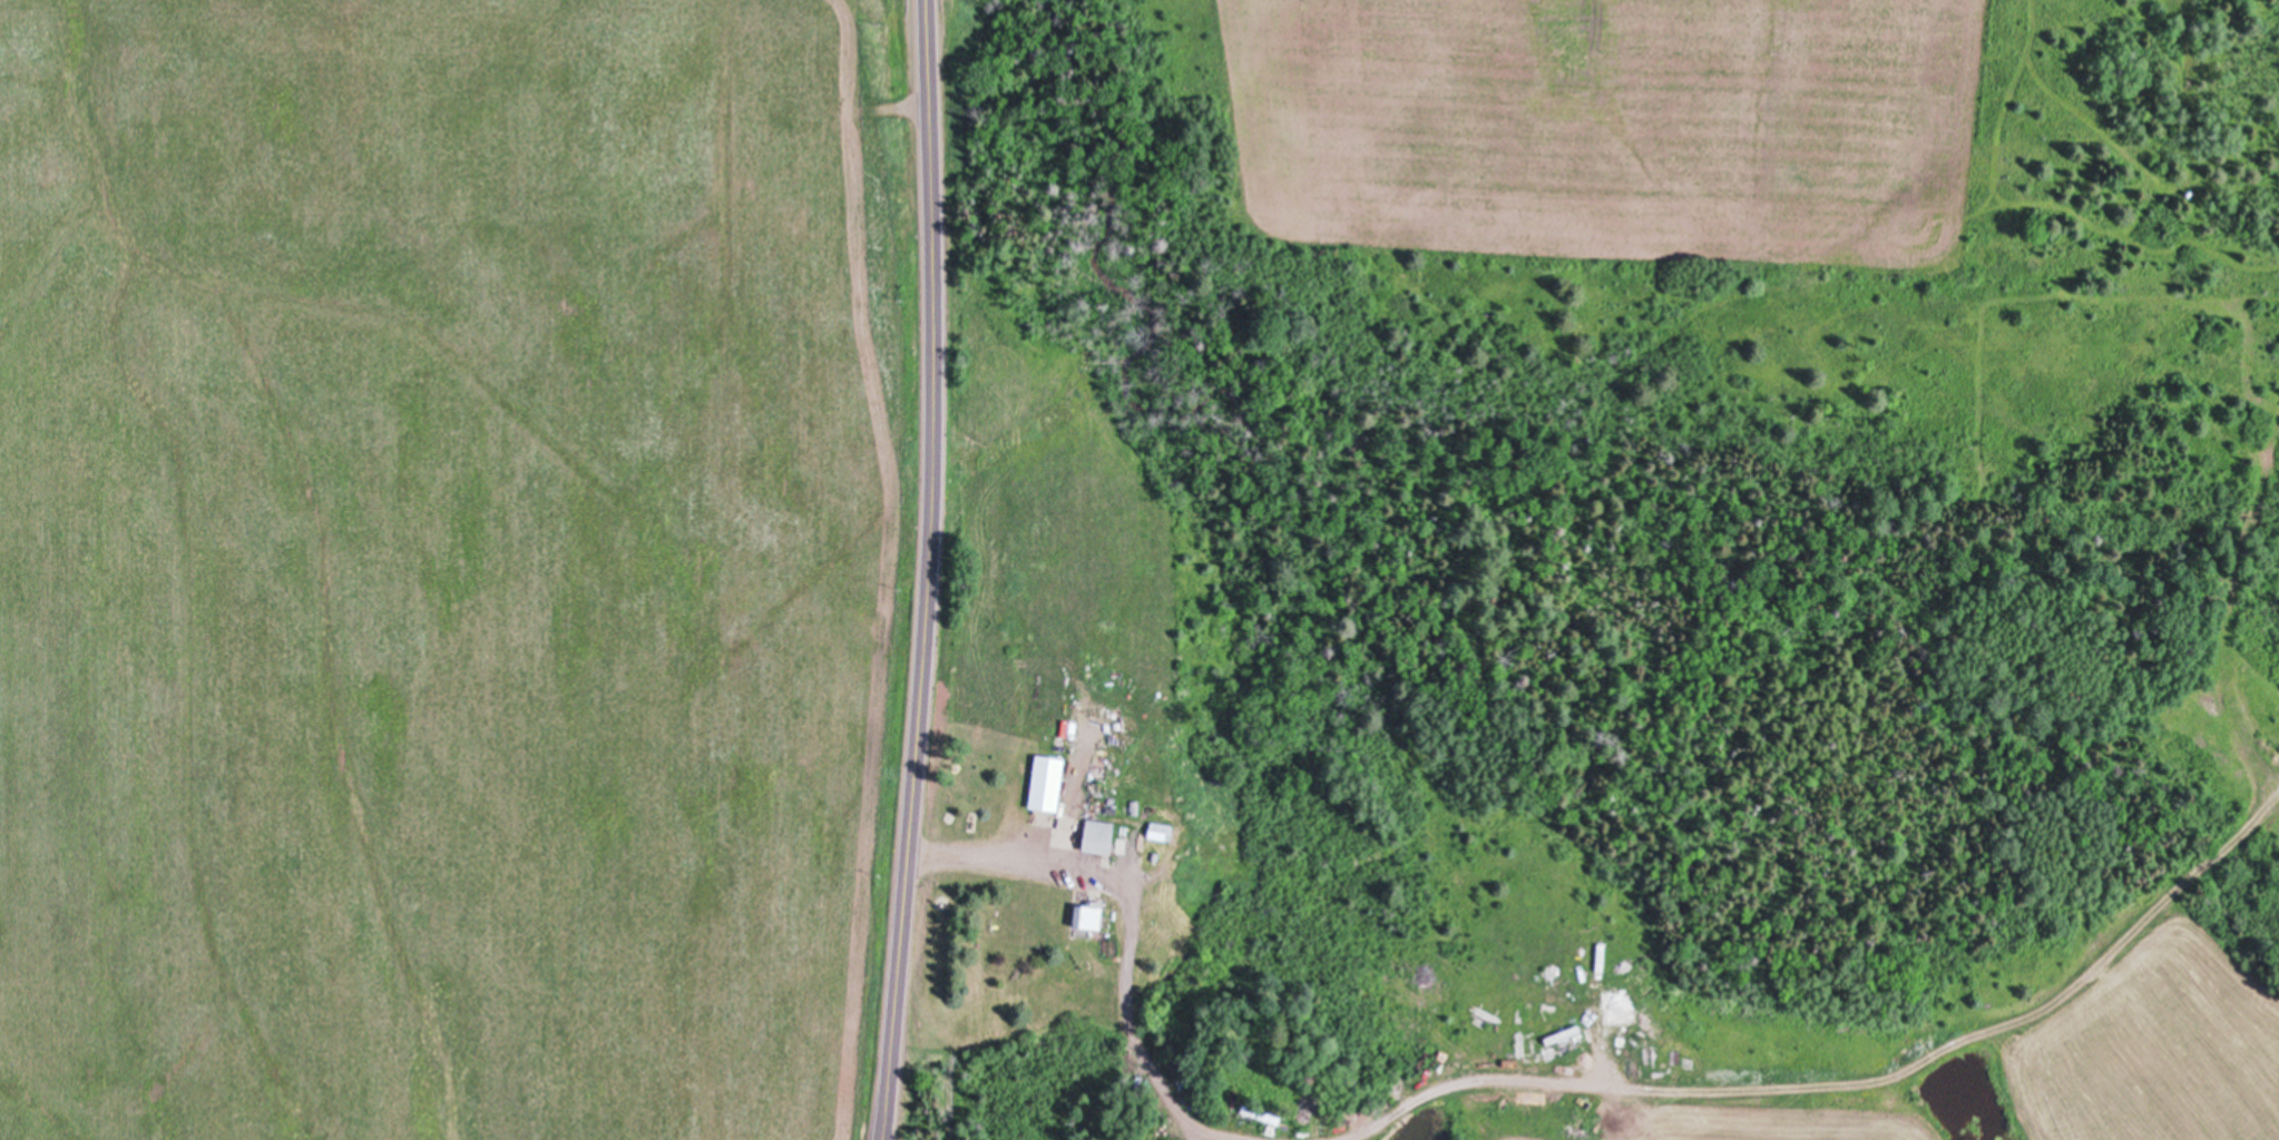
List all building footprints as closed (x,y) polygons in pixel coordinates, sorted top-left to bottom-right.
[(1064,756),(1056,809),(1028,805),(1036,751),(1064,756)] [(1085,817),(1113,820),(1109,852),(1082,847),(1085,817)] [(1151,819),(1171,823),(1168,838),(1147,835),(1151,819)] [(1075,903),(1086,904),(1086,897),(1102,900),(1101,904),(1102,904),(1099,926),(1088,925),(1073,924),(1075,903)] [(1243,1101),(1281,1114),(1278,1123),(1240,1110),(1243,1101)] [(1628,1109),(1640,1121),(1635,1126),(1623,1113),(1628,1109)]
